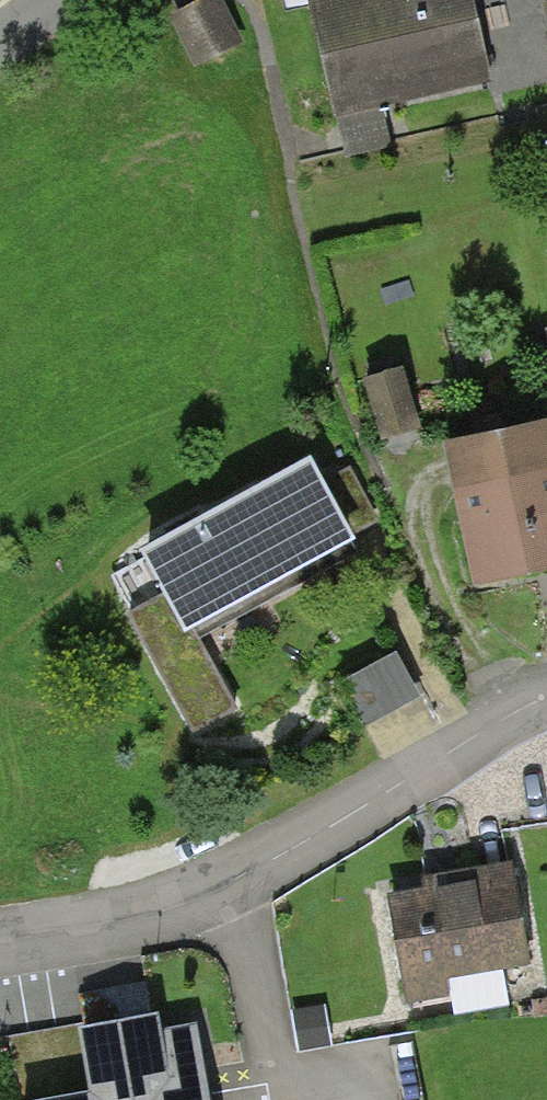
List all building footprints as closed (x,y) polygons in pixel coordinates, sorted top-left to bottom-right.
[(168,18),(196,70),(244,45),(221,0),(202,0),(168,18)] [(345,160),(393,148),(384,110),(485,85),(488,96),(546,82),(546,0),(307,0),(345,160)] [(420,426),(401,370),(364,382),(382,438),(420,426)] [(442,448),(475,592),(539,577),(546,575),(546,424),(442,448)] [(321,484),(310,462),(140,554),(162,596),(126,616),(191,736),(236,711),(194,632),(355,545),(351,537),(321,484)] [(350,468),(321,484),(351,537),(380,522),(350,468)] [(365,731),(420,701),(394,655),(340,684),(365,731)] [(423,890),(386,896),(405,1006),(449,999),(446,982),(529,967),(511,865),(436,878),(421,880),(423,890)] [(77,1032),(88,1095),(57,1099),(209,1099),(197,1030),(164,1036),(161,1018),(77,1032)]
